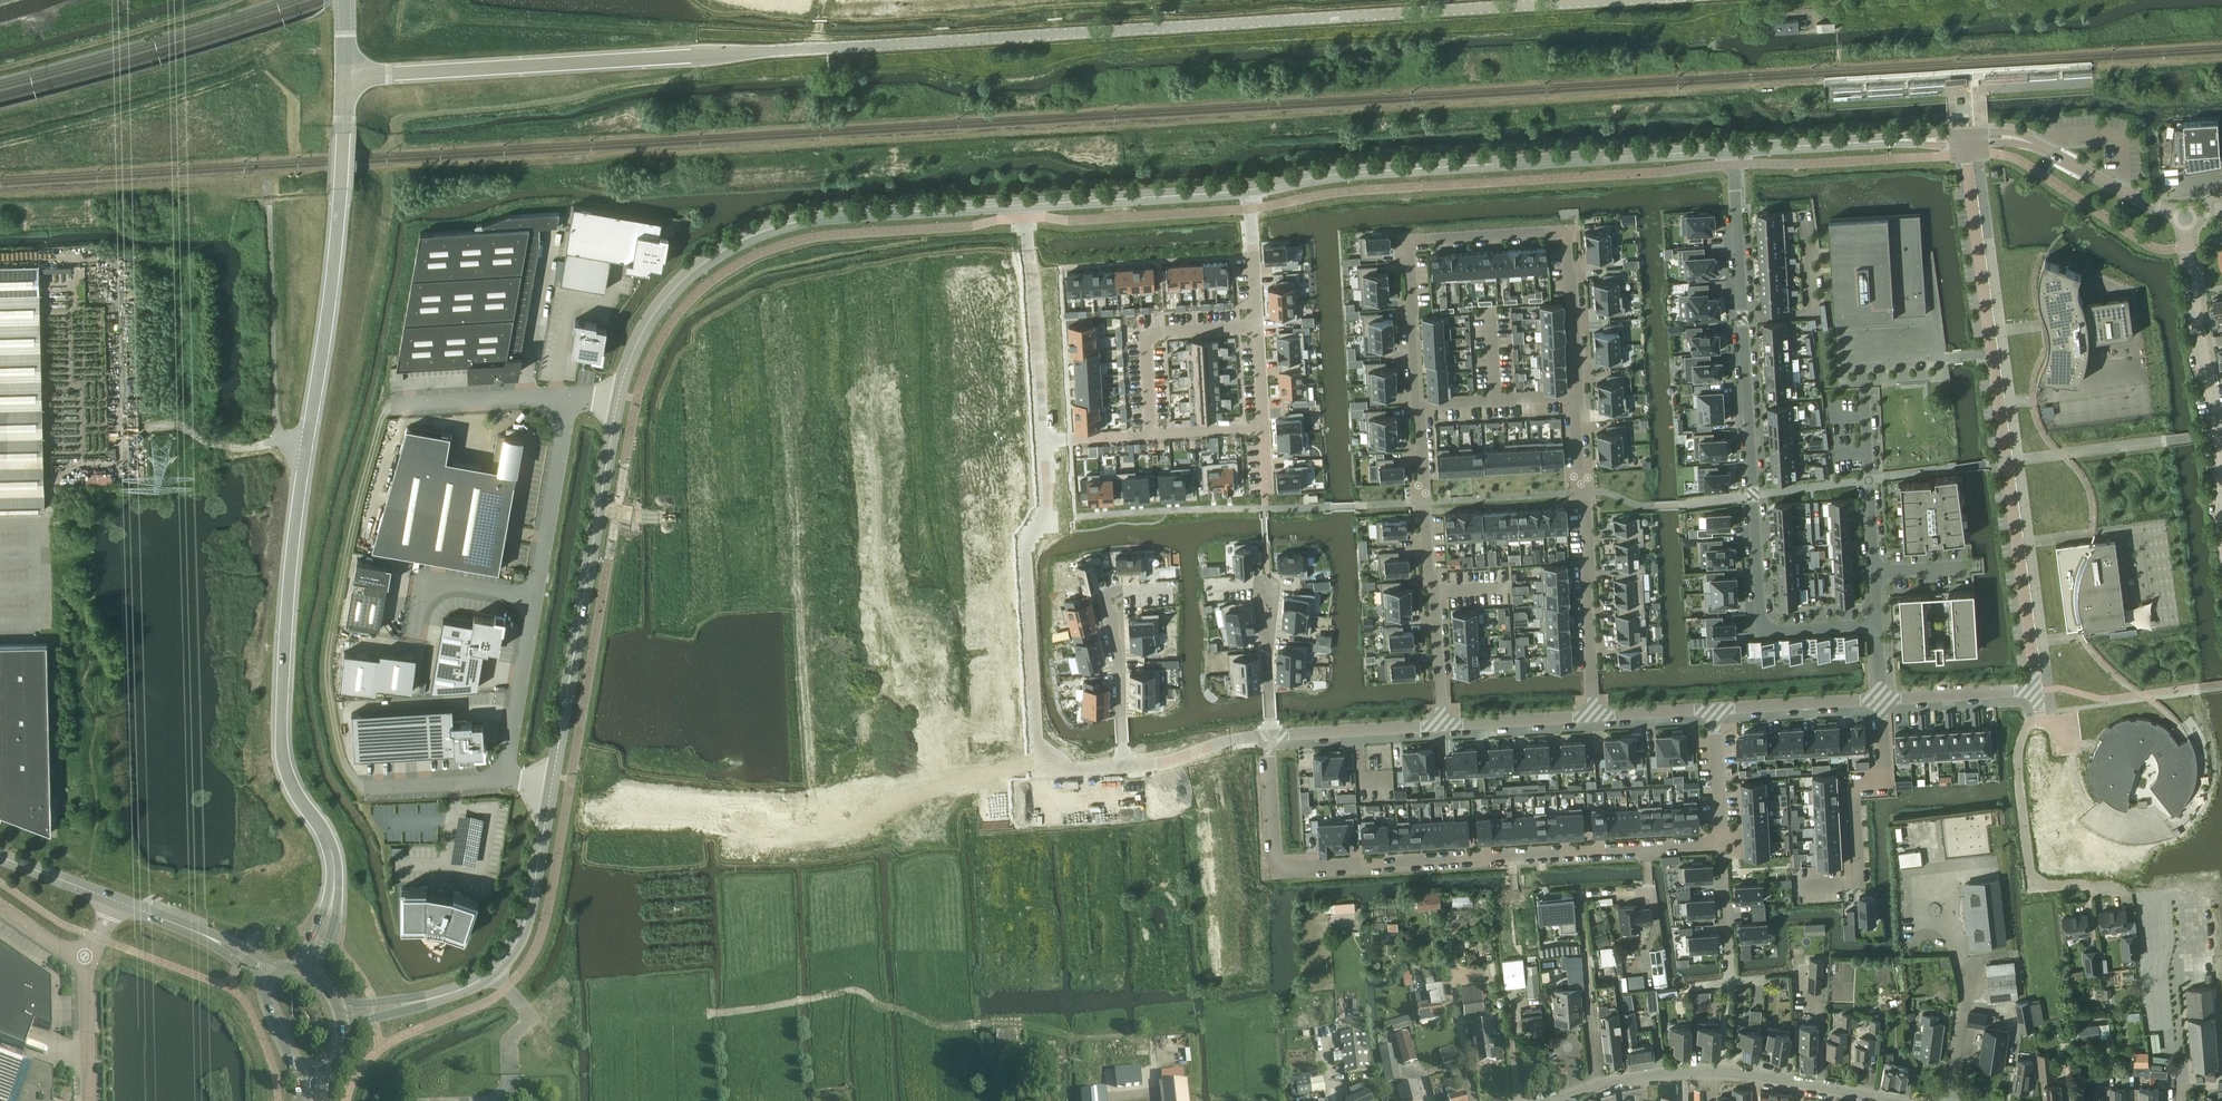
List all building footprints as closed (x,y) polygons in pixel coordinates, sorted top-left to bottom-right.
[(1818,31),(1836,30),(1835,22),(1817,23),(1818,31)] [(2218,121),(2184,123),(2184,128),(2185,128),(2187,163),(2187,169),(2221,164),(2221,161),(2220,152),(2218,121)] [(2174,126),(2170,164),(2187,163),(2185,128),(2184,128),(2183,127),(2177,127),(2174,126)] [(570,231),(566,250),(561,282),(605,290),(611,257),(626,260),(625,266),(647,270),(650,270),(651,265),(651,264),(662,266),(664,253),(667,236),(659,235),(662,221),(626,215),(613,212),(574,206),(571,223),(570,231)] [(1784,211),(1758,213),(1760,246),(1786,244),(1785,231),(1785,226),(1784,211)] [(1715,225),(1715,214),(1708,214),(1708,212),(1699,213),(1699,214),(1688,215),(1690,241),(1703,240),(1703,233),(1713,233),(1713,225),(1715,225)] [(1885,317),(1894,316),(1895,316),(1926,314),(1926,306),(1923,255),(1920,214),(1830,220),(1831,235),(1831,236),(1835,302),(1836,319),(1885,317)] [(1584,232),(1585,246),(1613,244),(1611,224),(1598,225),(1599,232),(1584,232)] [(399,356),(397,367),(469,363),(470,376),(504,374),(510,373),(518,373),(518,371),(521,355),(520,355),(507,356),(530,227),(530,226),(485,228),(420,232),(399,355),(399,356)] [(1377,258),(1376,251),(1381,250),(1390,250),(1390,235),(1360,237),(1360,241),(1361,258),(1364,258),(1377,258)] [(1271,245),(1263,246),(1264,262),(1273,261),(1281,261),(1282,267),(1282,268),(1298,267),(1298,259),(1292,259),(1291,244),(1286,245),(1286,244),(1279,245),(1279,243),(1271,243),(1271,245)] [(1614,264),(1613,244),(1585,246),(1586,259),(1600,258),(1601,265),(1614,264)] [(1786,244),(1760,246),(1762,278),(1788,276),(1787,263),(1787,258),(1786,244)] [(1532,249),(1534,270),(1547,270),(1545,248),(1532,249)] [(1700,248),(1678,250),(1679,259),(1687,259),(1688,275),(1698,274),(1698,276),(1708,276),(1708,274),(1715,273),(1715,270),(1718,270),(1717,259),(1715,259),(1714,257),(1701,257),(1700,248)] [(1534,270),(1532,249),(1520,250),(1521,271),(1534,270)] [(1521,271),(1520,250),(1507,251),(1508,272),(1521,271)] [(1496,273),(1494,251),(1482,252),(1483,274),(1496,273)] [(1508,272),(1507,251),(1494,251),(1496,273),(1508,272)] [(1483,274),(1482,252),(1469,253),(1470,274),(1483,274)] [(1457,254),(1458,275),(1470,274),(1469,253),(1457,254)] [(1458,275),(1457,254),(1444,255),(1445,276),(1458,275)] [(1432,277),(1445,276),(1444,255),(1431,255),(1432,277)] [(2038,379),(2038,382),(2039,380),(2039,377),(2044,378),(2054,379),(2053,380),(2059,383),(2060,382),(2061,380),(2079,382),(2080,379),(2082,375),(2083,372),(2085,368),(2086,364),(2087,361),(2088,357),(2088,353),(2089,349),(2089,345),(2089,341),(2091,341),(2096,340),(2102,340),(2104,339),(2119,337),(2122,337),(2134,335),(2129,296),(2125,297),(2123,297),(2116,298),(2114,298),(2099,300),(2097,300),(2083,302),(2082,300),(2081,298),(2080,296),(2080,294),(2079,292),(2079,289),(2079,287),(2079,285),(2079,283),(2079,281),(2080,278),(2081,276),(2082,274),(2066,268),(2067,267),(2061,264),(2060,266),(2045,260),(2045,259),(2044,261),(2043,264),(2042,266),(2041,269),(2041,270),(2041,272),(2040,274),(2040,276),(2040,278),(2039,280),(2039,283),(2039,285),(2039,287),(2039,290),(2039,293),(2040,297),(2040,299),(2041,302),(2041,304),(2042,306),(2042,307),(2041,308),(2042,311),(2044,330),(2046,347),(2049,347),(2048,349),(2048,352),(2047,355),(2046,357),(2045,360),(2044,363),(2043,365),(2042,368),(2040,371),(2039,373),(2039,376),(2038,379)] [(1227,262),(1214,263),(1215,284),(1215,289),(1228,288),(1228,283),(1228,280),(1230,279),(1230,272),(1227,272),(1227,262)] [(1203,263),(1202,263),(1202,264),(1203,284),(1204,284),(1215,284),(1214,263),(1203,264),(1203,263)] [(1190,264),(1178,265),(1179,286),(1180,286),(1191,285),(1190,264)] [(1202,264),(1190,264),(1191,285),(1191,288),(1204,287),(1204,284),(1203,284),(1202,264)] [(1166,266),(1167,287),(1167,292),(1180,291),(1180,286),(1179,286),(1178,265),(1166,266)] [(45,509),(43,423),(39,266),(0,267),(0,510),(45,509)] [(1133,268),(1127,268),(1129,289),(1128,289),(1128,292),(1140,291),(1141,291),(1139,267),(1139,266),(1138,266),(1138,267),(1133,268),(1133,267),(1133,268)] [(1373,266),(1357,267),(1358,287),(1388,286),(1387,272),(1378,273),(1373,273),(1373,266)] [(1145,267),(1139,267),(1141,291),(1140,291),(1140,293),(1147,293),(1153,293),(1153,287),(1152,267),(1145,267)] [(1127,268),(1115,269),(1115,270),(1116,270),(1117,290),(1128,289),(1129,289),(1127,268)] [(1092,271),(1093,292),(1092,292),(1093,297),(1106,297),(1105,291),(1104,271),(1098,271),(1098,270),(1098,271),(1093,271),(1093,270),(1092,270),(1092,271)] [(1115,270),(1104,271),(1105,291),(1117,291),(1117,290),(1116,270),(1115,270)] [(1092,271),(1080,272),(1081,293),(1092,292),(1093,292),(1092,271)] [(1078,272),(1067,273),(1068,294),(1068,296),(1080,296),(1081,295),(1081,293),(1080,272),(1078,272)] [(1607,282),(1593,283),(1594,296),(1621,294),(1619,274),(1606,275),(1607,282)] [(1788,276),(1762,278),(1764,310),(1790,309),(1789,295),(1789,294),(1789,290),(1788,276)] [(1281,287),(1268,288),(1269,301),(1296,300),(1299,300),(1298,286),(1295,286),(1295,279),(1281,280),(1281,287)] [(1709,284),(1689,285),(1689,295),(1691,295),(1691,299),(1688,299),(1689,317),(1700,316),(1700,319),(1709,318),(1709,316),(1721,315),(1720,304),(1718,304),(1717,297),(1707,298),(1707,294),(1709,294),(1709,284)] [(1388,286),(1358,287),(1358,288),(1361,288),(1362,307),(1375,306),(1375,300),(1379,299),(1389,299),(1388,286)] [(1609,313),(1609,315),(1625,314),(1624,294),(1621,294),(1594,296),(1595,309),(1605,308),(1609,308),(1609,313)] [(2221,319),(2221,299),(2220,299),(2220,297),(2213,298),(2215,310),(2210,311),(2212,327),(2219,326),(2218,319),(2221,319)] [(1269,303),(1267,303),(1267,311),(1269,311),(1270,315),(1283,315),(1283,321),(1297,320),(1296,300),(1269,301),(1269,303)] [(1540,305),(1540,317),(1563,316),(1562,304),(1540,305)] [(1392,319),(1383,320),(1378,320),(1378,312),(1362,314),(1363,334),(1393,333),(1392,319)] [(1432,316),(1422,317),(1423,329),(1443,328),(1442,316),(1438,316),(1432,316)] [(1535,318),(1536,330),(1541,329),(1564,328),(1563,316),(1540,317),(1535,318)] [(576,326),(572,352),(592,356),(595,356),(602,357),(604,348),(607,329),(607,328),(596,326),(597,323),(575,319),(574,326),(576,326)] [(1764,323),(1765,336),(1790,334),(1789,322),(1787,322),(1764,323)] [(1082,325),(1069,325),(1070,339),(1099,337),(1099,324),(1093,324),(1082,325)] [(1623,324),(1607,325),(1608,332),(1603,332),(1594,333),(1594,346),(1624,344),(1623,324)] [(1279,337),(1277,337),(1278,349),(1277,350),(1304,349),(1303,333),(1310,332),(1309,326),(1294,327),(1294,331),(1279,332),(1279,337)] [(1703,333),(1702,327),(1687,327),(1688,339),(1693,339),(1693,343),(1692,343),(1692,346),(1694,346),(1694,352),(1721,350),(1720,347),(1722,347),(1722,336),(1720,337),(1720,333),(1710,334),(1710,333),(1703,333)] [(1443,340),(1443,328),(1423,330),(1424,341),(1443,340)] [(1541,329),(1541,341),(1540,341),(1540,342),(1565,340),(1564,328),(1541,329)] [(1365,355),(1380,354),(1380,347),(1384,346),(1394,346),(1393,333),(1363,334),(1365,355)] [(1765,336),(1766,348),(1790,346),(1790,334),(1765,336)] [(1094,338),(1070,339),(1071,351),(1098,350),(1098,349),(1095,349),(1094,338)] [(1211,340),(1202,340),(1202,354),(1228,352),(1227,347),(1217,348),(1217,346),(1218,346),(1217,346),(1217,340),(1212,340),(1212,339),(1211,339),(1211,340)] [(1177,350),(1177,355),(1202,354),(1202,340),(1192,341),(1192,340),(1191,340),(1191,341),(1186,342),(1187,350),(1177,350)] [(1444,351),(1443,340),(1424,341),(1424,352),(1444,351)] [(1540,342),(1538,342),(1538,348),(1539,353),(1536,354),(1564,352),(1564,341),(1565,341),(1565,340),(1540,342)] [(1609,358),(1610,365),(1622,365),(1623,365),(1622,350),(1622,345),(1625,345),(1624,344),(1594,346),(1595,359),(1605,359),(1609,358)] [(1766,348),(1766,360),(1791,358),(1790,346),(1766,348)] [(1304,349),(1277,350),(1278,363),(1281,363),(1281,367),(1305,366),(1305,357),(1309,357),(1308,349),(1304,349)] [(1098,350),(1074,351),(1074,352),(1075,364),(1099,363),(1098,350)] [(1446,362),(1445,362),(1444,351),(1424,352),(1425,364),(1446,362)] [(1228,352),(1202,354),(1203,366),(1218,365),(1218,357),(1228,357),(1228,352)] [(1564,352),(1536,354),(1537,366),(1565,364),(1564,352)] [(1202,354),(1177,355),(1177,360),(1178,360),(1187,359),(1188,367),(1203,366),(1202,354)] [(1705,355),(1685,357),(1686,369),(1695,369),(1696,380),(1722,379),(1722,374),(1724,374),(1723,363),(1721,363),(1721,362),(1706,363),(1705,355)] [(1767,372),(1792,370),(1791,358),(1766,360),(1767,372)] [(1381,369),(1381,362),(1365,363),(1365,369),(1366,383),(1396,382),(1395,368),(1387,369),(1386,369),(1381,369)] [(1446,362),(1425,364),(1426,364),(1427,374),(1446,373),(1446,362)] [(1099,363),(1075,364),(1075,377),(1100,375),(1099,363)] [(1565,364),(1537,366),(1537,367),(1539,367),(1540,377),(1537,378),(1543,378),(1566,376),(1565,364)] [(1218,365),(1203,366),(1204,379),(1229,377),(1229,372),(1229,373),(1219,373),(1218,365)] [(1179,375),(1178,375),(1178,380),(1204,379),(1203,366),(1188,367),(1188,375),(1179,376),(1179,375)] [(1281,371),(1279,372),(1280,384),(1303,383),(1302,374),(1306,374),(1305,366),(1281,367),(1281,371)] [(391,368),(391,369),(392,381),(403,381),(402,367),(391,368)] [(1792,370),(1767,372),(1768,384),(1792,382),(1792,370)] [(1450,381),(1449,373),(1446,373),(1427,374),(1427,386),(1452,384),(1450,384),(1450,381)] [(1100,375),(1075,377),(1076,389),(1100,388),(1100,375)] [(1597,383),(1598,396),(1625,395),(1624,375),(1611,375),(1611,382),(1597,383)] [(1543,378),(1537,378),(1538,391),(1543,390),(1566,389),(1566,376),(1543,378)] [(1229,377),(1204,379),(1205,392),(1220,391),(1219,383),(1229,382),(1229,383),(1230,383),(1229,377)] [(1204,379),(1178,380),(1179,386),(1179,385),(1189,385),(1189,393),(1205,392),(1204,379)] [(1383,396),(1387,395),(1397,395),(1396,382),(1366,383),(1366,384),(1369,384),(1369,385),(1370,403),(1383,403),(1383,396)] [(1796,382),(1792,382),(1768,384),(1769,396),(1792,395),(1792,396),(1797,396),(1796,382)] [(1303,383),(1280,384),(1280,398),(1283,398),(1283,402),(1294,402),(1294,406),(1307,405),(1307,399),(1306,383),(1303,383)] [(1452,384),(1427,386),(1428,398),(1453,396),(1452,384)] [(1699,407),(1724,406),(1724,403),(1726,401),(1726,396),(1723,393),(1723,391),(1709,392),(1709,384),(1695,385),(1696,393),(1699,393),(1699,407)] [(1100,388),(1076,389),(1077,401),(1077,402),(1098,400),(1098,401),(1101,401),(1100,388)] [(1220,391),(1205,392),(1205,404),(1231,403),(1231,397),(1230,397),(1230,398),(1220,399),(1220,391)] [(1180,400),(1180,406),(1205,404),(1205,392),(1189,393),(1190,400),(1180,401),(1180,400)] [(1598,396),(1598,398),(1595,398),(1596,408),(1599,407),(1599,410),(1608,409),(1613,409),(1613,416),(1629,415),(1628,395),(1625,395),(1598,396)] [(1077,401),(1074,402),(1074,414),(1099,413),(1098,401),(1098,400),(1077,402),(1077,401)] [(1358,401),(1350,401),(1351,409),(1352,409),(1357,409),(1359,408),(1358,401)] [(1231,403),(1205,404),(1206,418),(1216,417),(1216,418),(1217,418),(1216,417),(1222,416),(1221,416),(1221,408),(1231,408),(1231,403)] [(1205,404),(1180,406),(1180,411),(1181,411),(1190,410),(1191,412),(1190,412),(1191,412),(1191,418),(1190,418),(1196,418),(1196,419),(1197,419),(1197,418),(1206,418),(1205,404)] [(1792,404),(1792,405),(1769,407),(1770,419),(1794,418),(1799,418),(1798,405),(1798,404),(1792,404)] [(1724,406),(1699,407),(1700,421),(1698,421),(1698,429),(1712,429),(1711,421),(1725,420),(1725,418),(1727,415),(1727,410),(1724,408),(1724,406)] [(1381,412),(1381,410),(1379,410),(1365,411),(1367,431),(1396,429),(1396,427),(1399,427),(1398,418),(1396,418),(1396,416),(1386,416),(1382,417),(1381,412)] [(1289,419),(1275,420),(1276,434),(1301,433),(1304,433),(1303,412),(1289,413),(1289,419)] [(1099,413),(1074,414),(1075,428),(1090,427),(1099,427),(1105,426),(1104,413),(1099,413)] [(1770,419),(1771,431),(1795,430),(1795,418),(1794,418),(1770,419)] [(1597,447),(1610,446),(1624,445),(1627,445),(1626,425),(1623,425),(1610,426),(1611,432),(1606,433),(1597,433),(1597,447)] [(505,435),(505,436),(498,435),(492,467),(447,459),(450,439),(452,439),(453,433),(442,431),(442,433),(407,427),(372,548),(373,548),(392,551),(499,570),(514,483),(522,438),(505,435)] [(1383,443),(1388,443),(1397,442),(1396,429),(1367,431),(1367,442),(1368,451),(1384,450),(1384,449),(1383,443)] [(1796,442),(1795,430),(1771,431),(1771,443),(1796,442)] [(1277,435),(1275,435),(1275,443),(1278,443),(1278,448),(1291,447),(1291,454),(1305,453),(1305,445),(1302,445),(1301,433),(1276,434),(1276,435),(1277,435)] [(1714,433),(1694,434),(1695,450),(1701,450),(1701,457),(1712,457),(1712,461),(1719,460),(1719,456),(1728,456),(1727,438),(1725,438),(1714,438),(1714,433)] [(1241,436),(1228,437),(1229,448),(1241,447),(1241,436)] [(1206,438),(1194,439),(1195,450),(1207,449),(1206,438)] [(1194,439),(1182,440),(1182,451),(1195,450),(1194,439)] [(1164,441),(1151,442),(1152,453),(1164,452),(1164,441)] [(1564,467),(1563,441),(1551,442),(1552,467),(1564,467)] [(1151,442),(1139,442),(1140,454),(1152,453),(1151,442)] [(1540,467),(1540,468),(1541,468),(1539,442),(1528,442),(1528,448),(1529,467),(1540,467)] [(1552,467),(1551,442),(1540,443),(1540,442),(1539,442),(1541,468),(1552,467)] [(1771,443),(1772,455),(1797,454),(1796,442),(1771,443)] [(1128,443),(1115,444),(1116,455),(1128,454),(1128,443)] [(1506,469),(1518,468),(1517,448),(1516,443),(1505,444),(1506,469)] [(1115,444),(1103,445),(1104,456),(1116,455),(1115,444)] [(1494,450),(1495,470),(1506,469),(1505,444),(1504,444),(1505,449),(1494,450)] [(1091,446),(1088,446),(1089,446),(1089,456),(1092,456),(1098,455),(1098,454),(1097,445),(1091,446)] [(1612,459),(1613,466),(1628,465),(1627,445),(1624,445),(1610,446),(1597,447),(1598,460),(1608,459),(1612,459)] [(1087,446),(1075,446),(1075,457),(1088,457),(1087,446)] [(1460,453),(1461,473),(1472,472),(1471,452),(1471,447),(1459,448),(1460,453)] [(1448,448),(1436,449),(1438,474),(1450,473),(1448,454),(1448,448)] [(1529,467),(1528,448),(1517,448),(1518,468),(1529,467)] [(1484,471),(1483,450),(1482,450),(1482,452),(1471,452),(1472,472),(1484,471)] [(1483,450),(1484,471),(1484,470),(1495,470),(1494,450),(1483,450)] [(1461,473),(1460,453),(1448,454),(1450,473),(1461,473)] [(1772,455),(1773,467),(1797,466),(1797,454),(1772,455)] [(1389,465),(1389,458),(1388,458),(1384,458),(1376,459),(1377,480),(1384,480),(1385,482),(1397,482),(1397,479),(1404,479),(1403,464),(1394,465),(1389,465)] [(1642,468),(1651,468),(1651,460),(1642,461),(1642,468)] [(1238,463),(1220,464),(1221,493),(1235,492),(1234,489),(1239,489),(1239,481),(1244,481),(1243,472),(1238,472),(1238,463)] [(1220,464),(1202,465),(1203,491),(1208,491),(1208,493),(1221,492),(1221,493),(1220,464)] [(1294,473),(1276,474),(1277,490),(1286,489),(1286,492),(1294,491),(1294,489),(1300,488),(1306,488),(1305,473),(1308,473),(1307,465),(1294,466),(1294,473)] [(1699,489),(1729,488),(1729,481),(1731,481),(1730,472),(1712,473),(1711,466),(1698,467),(1699,489)] [(1798,478),(1797,466),(1773,467),(1774,480),(1797,479),(1798,478)] [(1190,467),(1171,468),(1171,474),(1173,497),(1185,497),(1184,490),(1191,490),(1190,467)] [(1135,470),(1116,472),(1117,474),(1118,494),(1124,494),(1125,500),(1137,500),(1135,473),(1136,473),(1135,470)] [(1136,473),(1135,473),(1137,500),(1149,499),(1148,492),(1154,492),(1153,475),(1154,475),(1154,472),(1136,473)] [(1087,479),(1081,479),(1082,496),(1088,496),(1089,503),(1095,502),(1101,502),(1099,475),(1100,475),(1099,473),(1093,473),(1087,473),(1087,479)] [(1100,475),(1099,475),(1101,502),(1113,501),(1112,495),(1118,494),(1117,474),(1100,475)] [(1154,475),(1153,475),(1154,492),(1160,492),(1161,498),(1162,498),(1173,497),(1171,474),(1160,474),(1159,474),(1154,475)] [(1958,476),(1958,475),(1936,478),(1937,483),(1932,483),(1932,481),(1902,483),(1902,484),(1902,493),(1903,500),(1903,508),(1904,522),(1905,531),(1904,531),(1905,538),(1906,547),(1905,547),(1905,548),(1928,546),(1928,543),(1944,541),(1945,542),(1967,539),(1966,538),(1965,530),(1964,522),(1963,514),(1961,500),(1960,492),(1959,484),(1958,476)] [(1849,514),(1849,499),(1828,500),(1829,515),(1833,515),(1849,514)] [(1775,504),(1776,518),(1793,517),(1792,503),(1775,504)] [(1566,508),(1553,509),(1555,534),(1568,534),(1566,508)] [(1541,509),(1529,510),(1531,538),(1543,538),(1541,509)] [(1543,538),(1544,538),(1543,532),(1554,532),(1554,534),(1555,534),(1553,509),(1541,509),(1543,538)] [(1526,539),(1531,538),(1529,510),(1517,511),(1519,539),(1526,539)] [(1519,539),(1517,511),(1505,512),(1507,540),(1519,539)] [(1469,513),(1471,541),(1483,540),(1481,512),(1469,513)] [(1495,538),(1493,512),(1482,513),(1482,512),(1481,512),(1483,540),(1483,536),(1494,535),(1494,538),(1495,538)] [(1507,540),(1505,512),(1493,512),(1495,538),(1506,537),(1507,540)] [(1459,542),(1457,513),(1445,514),(1446,542),(1459,542)] [(1457,513),(1459,542),(1471,541),(1469,513),(1457,513)] [(1713,536),(1713,528),(1731,527),(1731,524),(1733,524),(1733,515),(1731,515),(1730,513),(1708,514),(1709,528),(1698,529),(1699,536),(1713,536)] [(1833,515),(1833,528),(1833,529),(1850,528),(1849,514),(1833,515)] [(1616,537),(1643,535),(1642,526),(1637,527),(1637,517),(1630,518),(1629,515),(1620,516),(1620,518),(1613,519),(1614,532),(1616,532),(1616,537)] [(1793,517),(1776,518),(1777,532),(1794,531),(1793,517)] [(1393,535),(1397,535),(1407,534),(1406,520),(1399,520),(1398,518),(1389,518),(1389,521),(1376,522),(1378,543),(1381,543),(1393,542),(1393,535)] [(1850,528),(1833,529),(1833,528),(1829,529),(1830,543),(1834,543),(1851,542),(1850,528)] [(1777,532),(1778,546),(1794,545),(1794,531),(1777,532)] [(2095,533),(2094,533),(2093,536),(2093,538),(2091,542),(2056,546),(2067,630),(2081,629),(2087,639),(2088,639),(2083,631),(2091,628),(2091,627),(2127,622),(2115,538),(2098,541),(2093,539),(2094,536),(2095,533)] [(1615,555),(1639,554),(1638,545),(1644,545),(1643,535),(1616,537),(1617,542),(1614,542),(1615,555)] [(1718,540),(1701,541),(1701,549),(1708,548),(1709,565),(1716,565),(1716,567),(1725,566),(1724,564),(1736,563),(1735,561),(1737,561),(1737,549),(1735,550),(1735,547),(1726,547),(1725,546),(1719,547),(1718,540)] [(1834,543),(1835,557),(1852,556),(1851,542),(1834,543)] [(1258,543),(1234,544),(1236,573),(1242,572),(1242,575),(1250,574),(1250,572),(1252,572),(1251,551),(1258,550),(1258,543)] [(1794,545),(1778,546),(1779,560),(1795,559),(1794,545)] [(372,555),(372,556),(391,560),(391,559),(392,551),(373,548),(372,555)] [(1145,552),(1116,553),(1117,572),(1138,570),(1139,578),(1147,577),(1145,552)] [(1394,559),(1394,552),(1378,553),(1378,560),(1379,574),(1383,574),(1409,572),(1408,558),(1399,558),(1394,559)] [(1087,562),(1078,565),(1083,587),(1099,584),(1094,563),(1101,561),(1099,554),(1086,557),(1087,562)] [(1301,554),(1278,556),(1279,572),(1300,571),(1300,578),(1308,578),(1307,564),(1302,564),(1301,554)] [(1532,554),(1523,554),(1524,563),(1533,563),(1532,557),(1532,554)] [(1639,563),(1639,554),(1615,555),(1616,568),(1618,568),(1618,573),(1615,573),(1645,572),(1645,562),(1639,563)] [(1836,571),(1853,570),(1852,556),(1835,557),(1836,571)] [(1496,557),(1488,558),(1489,565),(1496,565),(1496,557)] [(380,629),(388,582),(389,583),(392,565),(357,559),(346,623),(380,629)] [(1779,560),(1779,574),(1796,573),(1795,559),(1779,560)] [(1567,564),(1541,566),(1542,579),(1567,577),(1567,564)] [(1836,571),(1837,585),(1854,584),(1853,570),(1836,571)] [(1713,592),(1738,590),(1737,590),(1736,577),(1721,578),(1720,571),(1706,572),(1707,579),(1712,579),(1713,592)] [(1614,592),(1643,590),(1642,572),(1645,572),(1615,573),(1615,578),(1613,579),(1614,592)] [(1796,573),(1779,574),(1780,588),(1797,587),(1796,573)] [(1568,590),(1567,577),(1542,579),(1542,591),(1540,591),(1540,592),(1568,590)] [(1396,581),(1380,582),(1381,602),(1384,602),(1411,601),(1410,587),(1396,588),(1396,581)] [(1838,601),(1855,600),(1854,584),(1837,585),(1838,601)] [(1797,587),(1780,588),(1781,605),(1798,604),(1802,604),(1802,603),(1801,587),(1797,587)] [(1568,590),(1540,592),(1541,605),(1569,603),(1568,590)] [(1617,609),(1644,608),(1643,590),(1614,592),(1615,604),(1617,604),(1617,609)] [(1738,590),(1713,592),(1714,604),(1708,605),(1709,612),(1723,611),(1722,604),(1738,603),(1737,591),(1738,591),(1738,590)] [(1979,650),(1975,590),(1947,592),(1948,600),(1950,599),(1951,615),(1948,615),(1949,629),(1952,629),(1953,643),(1945,644),(1944,640),(1936,640),(1936,644),(1929,644),(1929,630),(1931,629),(1930,616),(1928,616),(1927,601),(1930,601),(1929,593),(1900,595),(1904,655),(1937,653),(1937,656),(1945,656),(1945,652),(1979,650)] [(1284,598),(1282,611),(1312,614),(1314,602),(1314,594),(1298,593),(1297,599),(1284,598)] [(1066,606),(1061,608),(1064,620),(1069,619),(1069,618),(1093,612),(1090,601),(1083,602),(1082,596),(1065,600),(1066,606)] [(1411,601),(1384,602),(1385,622),(1398,621),(1398,615),(1412,614),(1411,601)] [(1540,617),(1540,618),(1568,616),(1567,603),(1569,603),(1541,605),(1542,617),(1540,617)] [(1235,604),(1222,606),(1223,614),(1225,626),(1252,621),(1249,608),(1236,610),(1235,604)] [(1644,617),(1644,608),(1617,609),(1618,614),(1615,615),(1616,628),(1640,626),(1639,617),(1644,617)] [(1283,612),(1281,625),(1294,627),(1293,633),(1310,635),(1312,614),(1282,611),(1282,612),(1283,612)] [(1452,613),(1453,625),(1476,624),(1479,624),(1478,611),(1452,613)] [(1093,612),(1069,618),(1069,619),(1072,630),(1073,634),(1090,630),(1089,625),(1095,624),(1093,612)] [(1142,620),(1128,620),(1129,634),(1156,633),(1155,612),(1142,613),(1142,620)] [(443,618),(439,642),(484,649),(484,650),(488,650),(489,649),(489,647),(499,649),(501,641),(503,629),(504,619),(494,618),(474,614),(473,623),(443,618)] [(1540,618),(1540,630),(1569,628),(1568,616),(1540,618)] [(1706,617),(1707,636),(1720,635),(1738,634),(1737,621),(1724,622),(1723,616),(1706,617)] [(1252,621),(1225,626),(1228,639),(1229,647),(1243,644),(1241,637),(1254,635),(1252,621)] [(1453,625),(1454,637),(1477,636),(1476,624),(1453,625)] [(1646,635),(1643,635),(1642,625),(1640,626),(1616,628),(1617,640),(1619,640),(1619,645),(1646,644),(1646,635)] [(1384,648),(1414,646),(1413,632),(1399,633),(1398,626),(1382,627),(1384,648)] [(1569,641),(1569,628),(1540,630),(1540,631),(1543,631),(1544,643),(1546,642),(1569,641)] [(1091,633),(1074,637),(1075,641),(1078,653),(1101,647),(1098,636),(1092,637),(1091,633)] [(1156,633),(1129,634),(1129,635),(1130,648),(1143,647),(1144,654),(1157,654),(1156,633)] [(1721,644),(1720,635),(1707,636),(1708,646),(1715,645),(1716,659),(1717,661),(1732,660),(1732,658),(1741,657),(1740,643),(1721,644)] [(1838,646),(1831,647),(1831,651),(1846,650),(1846,657),(1860,656),(1858,635),(1837,636),(1838,646)] [(1454,637),(1455,649),(1478,648),(1477,636),(1454,637)] [(1810,648),(1803,648),(1804,653),(1818,652),(1819,659),(1832,658),(1831,651),(1831,647),(1830,636),(1809,638),(1810,648)] [(1782,650),(1776,650),(1776,655),(1790,654),(1791,660),(1804,660),(1804,653),(1803,648),(1803,638),(1782,639),(1782,650)] [(1775,640),(1754,641),(1754,652),(1748,652),(1748,656),(1763,655),(1763,662),(1776,661),(1776,655),(1776,650),(1775,640)] [(1570,654),(1569,641),(1546,642),(1547,655),(1570,654)] [(439,642),(435,664),(480,671),(484,650),(484,649),(439,642)] [(52,832),(48,643),(0,645),(0,813),(52,832)] [(1278,650),(1277,664),(1307,665),(1307,644),(1291,644),(1291,651),(1278,650)] [(1647,662),(1646,644),(1619,645),(1620,651),(1617,651),(1618,664),(1625,664),(1625,666),(1635,666),(1635,663),(1647,662)] [(1078,653),(1075,653),(1080,672),(1099,667),(1098,661),(1104,659),(1101,647),(1078,653)] [(1478,660),(1478,648),(1455,649),(1455,661),(1478,660)] [(344,651),(340,689),(376,694),(377,687),(412,691),(417,656),(380,651),(380,656),(344,651)] [(1244,652),(1228,653),(1229,674),(1259,672),(1258,658),(1245,659),(1244,652)] [(1564,667),(1571,667),(1570,654),(1547,655),(1544,655),(1545,668),(1555,668),(1555,671),(1565,670),(1564,667)] [(1408,677),(1415,676),(1415,662),(1400,663),(1400,656),(1384,657),(1386,678),(1398,677),(1399,680),(1408,679),(1408,677)] [(1525,657),(1514,658),(1515,677),(1526,677),(1525,657)] [(1512,659),(1500,660),(1500,667),(1512,667),(1512,659)] [(1478,660),(1455,661),(1456,674),(1463,673),(1463,676),(1473,676),(1472,673),(1479,672),(1478,660)] [(435,664),(431,690),(478,687),(480,671),(435,664)] [(1277,664),(1277,678),(1290,678),(1290,685),(1304,685),(1304,679),(1306,679),(1307,670),(1307,665),(1277,664)] [(1143,673),(1130,673),(1130,687),(1160,687),(1160,667),(1143,667),(1143,673)] [(1259,672),(1229,674),(1232,674),(1232,686),(1230,686),(1230,694),(1233,694),(1247,693),(1246,687),(1259,686),(1259,672)] [(1101,680),(1084,680),(1084,698),(1084,699),(1108,699),(1108,687),(1101,687),(1101,680)] [(1160,687),(1130,687),(1130,701),(1143,701),(1143,708),(1160,708),(1160,687)] [(1084,698),(1081,698),(1081,717),(1101,718),(1101,711),(1108,711),(1108,699),(1084,699),(1084,698)] [(455,752),(456,755),(486,753),(484,723),(473,724),(473,721),(454,722),(453,707),(352,713),(355,758),(455,752)] [(2087,768),(2086,768),(2087,774),(2088,779),(2089,783),(2090,782),(2093,788),(2091,789),(2094,793),(2097,797),(2100,801),(2104,797),(2108,801),(2112,804),(2117,807),(2122,809),(2127,810),(2128,808),(2130,799),(2127,799),(2136,769),(2134,769),(2134,767),(2134,766),(2135,765),(2136,765),(2138,765),(2149,749),(2153,752),(2155,755),(2157,759),(2158,763),(2158,767),(2158,771),(2157,775),(2155,779),(2153,782),(2150,785),(2173,815),(2171,816),(2171,817),(2174,815),(2179,810),(2184,805),(2188,799),(2191,793),(2194,786),(2196,779),(2197,772),(2197,765),(2196,758),(2195,751),(2193,744),(2190,738),(2188,736),(2189,738),(2179,744),(2176,739),(2173,735),(2169,732),(2170,731),(2166,727),(2162,724),(2157,722),(2157,723),(2151,721),(2151,720),(2148,719),(2142,718),(2136,717),(2136,719),(2130,719),(2130,718),(2125,718),(2120,720),(2115,722),(2116,723),(2111,726),(2110,725),(2105,728),(2101,731),(2098,735),(2098,736),(2099,735),(2102,739),(2099,743),(2097,747),(2095,751),(2093,756),(2092,761),(2088,761),(2088,768),(2087,768)] [(1853,732),(1846,732),(1847,750),(1866,748),(1865,725),(1853,725),(1853,732)] [(1830,756),(1848,755),(1846,732),(1840,733),(1839,726),(1828,727),(1829,751),(1830,756)] [(1829,751),(1828,727),(1817,727),(1817,734),(1810,734),(1811,752),(1829,751)] [(1805,752),(1811,752),(1810,734),(1804,735),(1803,728),(1792,729),(1793,753),(1794,756),(1805,755),(1805,752)] [(1978,754),(1978,756),(1992,756),(1990,728),(1976,729),(1978,754)] [(1775,754),(1793,753),(1792,729),(1781,730),(1781,736),(1774,737),(1775,754)] [(1951,755),(1964,755),(1963,729),(1950,730),(1951,755)] [(1976,729),(1963,729),(1964,755),(1978,754),(1976,729)] [(1757,755),(1775,754),(1774,737),(1768,737),(1767,730),(1756,731),(1757,755)] [(1936,731),(1938,756),(1951,755),(1950,730),(1936,731)] [(1757,755),(1756,738),(1756,731),(1745,732),(1745,738),(1738,739),(1739,756),(1746,756),(1746,758),(1757,758),(1757,755)] [(1936,731),(1923,732),(1924,757),(1938,756),(1936,731)] [(1924,757),(1923,732),(1910,733),(1911,758),(1924,757)] [(1671,735),(1670,735),(1672,764),(1686,763),(1686,766),(1693,765),(1692,750),(1685,750),(1684,733),(1671,734),(1671,735)] [(1897,764),(1912,763),(1911,758),(1910,733),(1896,733),(1897,759),(1897,764)] [(1657,754),(1650,754),(1650,768),(1658,767),(1658,765),(1672,764),(1670,735),(1656,736),(1657,754)] [(1620,738),(1619,738),(1621,769),(1621,766),(1635,765),(1635,769),(1642,768),(1641,753),(1634,753),(1633,736),(1620,737),(1620,738)] [(1605,757),(1599,757),(1599,771),(1621,769),(1619,738),(1604,739),(1605,757)] [(1584,748),(1583,741),(1572,742),(1573,766),(1592,765),(1591,748),(1584,748)] [(1572,742),(1561,743),(1561,749),(1554,750),(1555,767),(1573,766),(1572,742)] [(1537,768),(1536,744),(1525,745),(1525,752),(1518,752),(1519,769),(1537,768)] [(1548,750),(1547,744),(1536,744),(1537,768),(1555,767),(1554,750),(1548,750)] [(1483,771),(1501,770),(1500,746),(1489,747),(1489,754),(1482,754),(1483,771)] [(1512,752),(1511,746),(1500,746),(1501,770),(1519,769),(1518,752),(1512,752)] [(1418,750),(1417,750),(1419,779),(1433,778),(1433,781),(1440,780),(1439,767),(1433,767),(1431,748),(1418,749),(1418,750)] [(1453,749),(1453,756),(1446,756),(1447,774),(1465,772),(1464,748),(1453,749)] [(1482,754),(1476,754),(1475,748),(1464,748),(1465,772),(1483,771),(1482,754)] [(1404,769),(1397,769),(1397,783),(1405,782),(1405,780),(1419,779),(1417,750),(1403,751),(1404,769)] [(1314,773),(1308,773),(1309,788),(1330,787),(1328,757),(1327,757),(1327,754),(1313,755),(1314,773)] [(1343,756),(1328,757),(1330,787),(1351,786),(1350,772),(1343,773),(1343,756)] [(1856,761),(1856,769),(1870,768),(1869,760),(1856,761)] [(1830,764),(1812,765),(1813,772),(1824,772),(1831,771),(1830,767),(1830,766),(1830,764)] [(1794,766),(1776,767),(1777,774),(1788,774),(1795,773),(1794,769),(1794,767),(1794,766)] [(1776,767),(1758,768),(1758,769),(1758,770),(1758,771),(1759,775),(1765,775),(1769,775),(1776,775),(1776,767)] [(1978,771),(1966,772),(1966,782),(1979,781),(1978,771)] [(1812,776),(1813,789),(1838,787),(1837,774),(1812,776)] [(1952,775),(1940,776),(1940,785),(1952,784),(1952,775)] [(1912,779),(1896,780),(1896,790),(1897,789),(1913,789),(1913,788),(1912,779)] [(1768,781),(1743,783),(1743,795),(1769,794),(1768,781)] [(1538,784),(1520,785),(1521,792),(1532,791),(1539,791),(1538,785),(1538,784)] [(1520,785),(1502,786),(1502,787),(1503,793),(1509,793),(1521,792),(1520,785)] [(1813,789),(1809,789),(1809,802),(1813,802),(1839,800),(1838,787),(1813,789)] [(1444,789),(1435,789),(1436,797),(1444,797),(1444,789)] [(1405,790),(1395,791),(1396,799),(1406,799),(1405,790)] [(1596,791),(1587,791),(1587,801),(1596,800),(1596,791)] [(1355,793),(1336,794),(1336,802),(1356,801),(1355,793)] [(1743,795),(1744,807),(1769,806),(1769,794),(1743,795)] [(1696,800),(1684,801),(1684,806),(1686,829),(1698,828),(1696,800)] [(1839,800),(1813,802),(1814,814),(1839,813),(1839,800)] [(1661,805),(1649,806),(1651,830),(1662,829),(1661,807),(1661,805)] [(1649,806),(1638,806),(1638,808),(1639,830),(1651,830),(1649,806)] [(1673,830),(1674,830),(1672,806),(1661,807),(1662,829),(1673,828),(1673,830)] [(1684,806),(1672,806),(1674,830),(1686,829),(1684,806)] [(1744,807),(1745,819),(1768,818),(1767,806),(1744,807)] [(1581,807),(1569,808),(1569,813),(1570,836),(1583,835),(1581,811),(1581,807)] [(1604,808),(1591,809),(1593,834),(1605,834),(1604,810),(1604,808)] [(1628,831),(1639,830),(1638,808),(1627,809),(1628,831)] [(1627,809),(1615,810),(1617,832),(1628,831),(1627,809)] [(1606,832),(1617,832),(1615,810),(1604,810),(1605,834),(1606,834),(1606,832)] [(1545,812),(1534,813),(1534,815),(1536,837),(1547,836),(1546,814),(1545,812)] [(1546,814),(1547,836),(1558,835),(1558,837),(1558,836),(1557,813),(1546,814)] [(1570,836),(1569,813),(1557,813),(1558,836),(1570,836)] [(1839,813),(1814,814),(1815,827),(1840,825),(1839,813)] [(1442,815),(1431,816),(1431,821),(1432,843),(1444,842),(1442,821),(1442,820),(1442,815)] [(1512,816),(1513,838),(1524,837),(1523,815),(1512,816)] [(1523,815),(1524,837),(1536,837),(1534,815),(1523,815)] [(1345,819),(1332,820),(1332,823),(1334,849),(1348,848),(1347,830),(1354,830),(1353,816),(1345,817),(1345,819)] [(1500,817),(1502,839),(1513,838),(1512,816),(1500,817)] [(1478,841),(1490,841),(1489,817),(1476,818),(1478,841)] [(1502,839),(1500,817),(1489,817),(1490,841),(1491,841),(1491,839),(1502,839)] [(1318,818),(1310,819),(1311,832),(1318,832),(1319,851),(1333,850),(1333,849),(1334,849),(1332,823),(1332,820),(1331,820),(1331,823),(1318,824),(1318,818)] [(1746,831),(1769,830),(1768,818),(1745,819),(1746,831)] [(1373,819),(1361,820),(1361,826),(1363,848),(1375,847),(1374,825),(1374,824),(1373,819)] [(1454,819),(1442,820),(1442,821),(1444,842),(1455,841),(1455,843),(1454,820),(1454,819)] [(1466,819),(1454,820),(1455,843),(1468,842),(1468,839),(1466,819)] [(1399,821),(1397,821),(1397,823),(1398,845),(1410,844),(1408,823),(1408,822),(1408,820),(1399,821)] [(1420,821),(1408,822),(1408,823),(1410,844),(1421,843),(1420,821)] [(1431,821),(1420,821),(1421,843),(1432,843),(1431,821)] [(1386,823),(1374,824),(1374,825),(1375,847),(1387,847),(1386,823)] [(1397,823),(1386,823),(1387,847),(1388,847),(1388,845),(1398,845),(1397,823)] [(1813,827),(1814,840),(1841,838),(1840,831),(1840,828),(1840,825),(1815,827),(1813,827)] [(2182,833),(2178,827),(2172,831),(2176,837),(2182,833)] [(1746,843),(1769,842),(1769,830),(1746,831),(1746,843)] [(1842,851),(1841,838),(1814,840),(1815,852),(1842,851)] [(1746,843),(1747,856),(1772,854),(1771,842),(1769,842),(1746,843)] [(403,848),(393,848),(393,858),(403,858),(403,848)] [(1842,864),(1842,851),(1816,852),(1817,866),(1842,864)] [(1670,856),(1661,856),(1661,862),(1661,864),(1663,864),(1671,863),(1670,856)] [(1679,867),(1680,881),(1712,879),(1711,865),(1702,865),(1702,862),(1693,863),(1693,866),(1679,867)] [(1998,880),(1968,883),(1969,897),(1972,896),(1976,932),(1973,932),(1975,946),(2005,942),(1998,880)] [(1737,886),(1737,901),(1763,899),(1762,885),(1737,886)] [(401,928),(426,928),(426,925),(442,928),(441,931),(465,939),(478,900),(454,891),(454,894),(444,892),(445,889),(436,888),(436,891),(426,890),(426,887),(401,887),(401,928)] [(1429,893),(1424,893),(1425,908),(1440,908),(1439,892),(1429,893)] [(1473,895),(1451,896),(1452,905),(1455,905),(1463,905),(1473,905),(1473,895)] [(1876,922),(1874,895),(1860,896),(1861,922),(1876,922)] [(1486,907),(1486,896),(1474,896),(1474,907),(1486,907)] [(1561,897),(1537,899),(1539,922),(1539,921),(1539,920),(1540,920),(1562,918),(1563,932),(1574,931),(1576,931),(1573,896),(1561,897)] [(1714,913),(1713,898),(1687,900),(1688,914),(1714,913)] [(1638,911),(1637,905),(1619,907),(1622,932),(1640,929),(1639,924),(1652,923),(1651,908),(1642,909),(1642,910),(1638,911)] [(2126,909),(2099,912),(2101,932),(2122,930),(2123,935),(2121,935),(2123,953),(2124,959),(2125,959),(2136,958),(2140,957),(2138,932),(2137,933),(2128,933),(2127,922),(2126,909)] [(2091,933),(2088,912),(2062,915),(2065,937),(2091,933)] [(1764,923),(1739,925),(1740,939),(1765,938),(1764,923)] [(1825,923),(1818,923),(1818,934),(1826,933),(1825,923)] [(1848,923),(1844,923),(1845,939),(1856,939),(1855,923),(1849,923),(1848,923)] [(1606,934),(1595,939),(1599,948),(1610,943),(1606,934)] [(1715,934),(1707,934),(1698,935),(1685,936),(1686,950),(1700,950),(1716,949),(1715,934)] [(1750,941),(1742,941),(1743,958),(1743,959),(1751,959),(1751,957),(1750,941)] [(1579,943),(1539,947),(1540,955),(1580,951),(1579,943)] [(1613,946),(1600,948),(1602,965),(1615,963),(1613,946)] [(24,1050),(29,1036),(33,1024),(50,1030),(50,1031),(51,1031),(49,982),(0,948),(0,1041),(24,1050)] [(1649,950),(1654,989),(1668,987),(1664,958),(1665,958),(1666,958),(1664,948),(1662,948),(1658,949),(1649,950)] [(2101,964),(2099,949),(2083,951),(2086,975),(2102,973),(2101,970),(2101,964)] [(1474,954),(1466,955),(1467,964),(1476,963),(1474,954)] [(1572,955),(1568,955),(1569,971),(1580,970),(1578,955),(1572,955)] [(1949,958),(1939,958),(1941,966),(1950,966),(1949,958)] [(1823,960),(1810,959),(1808,991),(1821,991),(1823,960)] [(2018,998),(2014,961),(1987,964),(1991,1001),(2018,998)] [(1540,996),(1536,964),(1525,966),(1528,997),(1540,996)] [(1411,987),(1409,974),(1403,975),(1403,979),(1404,979),(1405,988),(1411,987)] [(1621,1035),(1615,982),(1596,984),(1605,1058),(1609,1057),(1609,1064),(1622,1062),(1618,1036),(1621,1035)] [(1427,987),(1426,987),(1427,994),(1432,1023),(1443,1021),(1441,1003),(1446,1002),(1443,984),(1434,985),(1427,987)] [(1501,985),(1495,986),(1496,998),(1503,997),(1501,985)] [(1666,987),(1657,988),(1658,997),(1667,996),(1666,987)] [(2215,1015),(2212,987),(2187,989),(2189,1017),(2188,1017),(2192,1068),(2193,1068),(2194,1067),(2196,1067),(2197,1081),(2216,1079),(2215,1065),(2218,1065),(2219,1066),(2220,1065),(2215,1015)] [(1480,988),(1470,989),(1474,1015),(1484,1014),(1480,988)] [(1583,1021),(1580,988),(1553,990),(1556,1023),(1570,1022),(1570,1024),(1577,1024),(1577,1022),(1583,1021)] [(1465,1016),(1474,1015),(1470,989),(1461,990),(1465,1016)] [(1710,991),(1699,992),(1699,1002),(1710,1001),(1710,991)] [(1427,994),(1415,996),(1420,1025),(1432,1023),(1427,994)] [(1631,994),(1620,995),(1622,1011),(1633,1010),(1631,994)] [(2029,1001),(2016,1004),(2020,1027),(2034,1024),(2029,1004),(2029,1001)] [(2040,1001),(2029,1004),(2034,1024),(2038,1023),(2037,1019),(2044,1018),(2040,1001)] [(1662,1004),(1662,1013),(1675,1013),(1676,1004),(1662,1004)] [(1543,1026),(1541,1008),(1520,1010),(1522,1028),(1543,1026)] [(1987,1015),(1969,1012),(1967,1025),(1985,1028),(1987,1015)] [(1850,1015),(1842,1015),(1842,1026),(1850,1026),(1850,1015)] [(1938,1017),(1922,1015),(1921,1022),(1924,1023),(1920,1058),(1939,1060),(1944,1025),(1937,1024),(1938,1017)] [(1414,1027),(1412,1016),(1385,1024),(1385,1028),(1391,1026),(1393,1033),(1410,1028),(1414,1027)] [(1879,1020),(1870,1020),(1870,1024),(1869,1031),(1878,1031),(1879,1020)] [(1690,1023),(1669,1022),(1669,1041),(1675,1041),(1674,1053),(1689,1053),(1689,1056),(1690,1056),(1690,1023)] [(1494,1054),(1495,1064),(1504,1063),(1501,1043),(1498,1041),(1492,1041),(1490,1023),(1479,1024),(1480,1025),(1485,1055),(1494,1054)] [(1720,1024),(1698,1023),(1698,1042),(1703,1042),(1703,1054),(1717,1055),(1717,1057),(1718,1057),(1720,1024)] [(1480,1025),(1479,1024),(1470,1026),(1476,1067),(1495,1064),(1494,1054),(1485,1055),(1480,1025)] [(1761,1027),(1739,1025),(1738,1043),(1743,1044),(1742,1056),(1757,1057),(1757,1060),(1761,1027)] [(1800,1050),(1816,1050),(1817,1025),(1800,1025),(1800,1040),(1800,1050)] [(2099,1025),(2079,1026),(2080,1039),(2100,1037),(2099,1025)] [(1790,1030),(1769,1028),(1766,1046),(1772,1047),(1771,1059),(1785,1061),(1785,1064),(1786,1064),(1790,1030)] [(2009,1032),(1986,1028),(1980,1065),(2003,1069),(2009,1032)] [(1015,1046),(1014,1031),(996,1032),(996,1033),(990,1034),(992,1056),(997,1056),(997,1057),(1018,1056),(1018,1045),(1015,1046)] [(1364,1032),(1341,1034),(1345,1075),(1360,1073),(1369,1072),(1365,1036),(1364,1032)] [(1417,1061),(1408,1033),(1396,1037),(1404,1065),(1417,1061)] [(1635,1033),(1625,1034),(1626,1036),(1627,1047),(1626,1047),(1627,1051),(1629,1068),(1654,1063),(1655,1063),(1653,1047),(1652,1043),(1637,1045),(1636,1036),(1635,1033)] [(1847,1034),(1832,1033),(1832,1042),(1827,1042),(1826,1058),(1842,1058),(1842,1048),(1846,1048),(1847,1034)] [(1875,1039),(1860,1039),(1860,1047),(1855,1047),(1855,1063),(1871,1063),(1871,1053),(1874,1053),(1875,1039)] [(1457,1061),(1453,1047),(1440,1051),(1444,1065),(1457,1061)] [(1816,1075),(1816,1054),(1816,1050),(1800,1050),(1801,1074),(1816,1075)] [(2132,1051),(2131,1066),(2147,1066),(2149,1066),(2149,1064),(2149,1052),(2148,1051),(2132,1051)] [(1881,1086),(1895,1088),(1898,1064),(1892,1063),(1893,1054),(1883,1053),(1882,1064),(1883,1064),(1883,1068),(1884,1068),(1881,1086)] [(2050,1061),(2049,1053),(2037,1054),(2040,1080),(2055,1079),(2053,1061),(2050,1061)] [(51,1074),(0,1055),(0,1100),(52,1100),(51,1074)] [(2033,1061),(2018,1059),(2013,1090),(2029,1093),(2033,1061)] [(1395,1061),(1382,1064),(1386,1084),(1400,1081),(1396,1061),(1395,1061)] [(2074,1074),(2073,1062),(2066,1063),(2067,1074),(2074,1074)] [(1898,1064),(1895,1088),(1904,1089),(1908,1065),(1898,1064)] [(2150,1068),(2150,1076),(2167,1077),(2168,1070),(2162,1069),(2163,1064),(2151,1064),(2150,1068)] [(2097,1076),(2083,1077),(2084,1089),(2092,1089),(2092,1100),(2100,1100),(2100,1088),(2097,1088),(2097,1076)] [(1161,1083),(1163,1100),(1189,1100),(1187,1081),(1187,1080),(1161,1083)] [(1312,1095),(1310,1081),(1295,1083),(1290,1084),(1293,1098),(1298,1097),(1312,1095)] [(1417,1082),(1398,1088),(1402,1100),(1423,1100),(1417,1082)] [(2061,1085),(2044,1086),(2045,1100),(2062,1100),(2061,1085)] [(1368,1094),(1365,1086),(1351,1092),(1354,1100),(1352,1100),(1371,1100),(1368,1094)] [(1688,1097),(1688,1087),(1675,1087),(1675,1100),(1688,1100),(1688,1097)] [(2132,1087),(2111,1087),(2111,1100),(2132,1100),(2132,1087)] [(2159,1088),(2155,1088),(2149,1088),(2133,1087),(2133,1100),(2159,1100),(2159,1088)] [(1639,1089),(1621,1093),(1622,1100),(1641,1100),(1639,1089)] [(1081,1092),(1082,1100),(1107,1100),(1106,1090),(1081,1092)] [(1440,1090),(1434,1092),(1435,1099),(1442,1097),(1440,1090)] [(1463,1090),(1453,1094),(1455,1099),(1449,1100),(1467,1100),(1463,1090)] [(1750,1090),(1733,1090),(1733,1099),(1730,1099),(1728,1097),(1722,1097),(1721,1098),(1717,1098),(1716,1098),(1716,1100),(1750,1100),(1750,1090)] [(1776,1092),(1762,1090),(1760,1090),(1759,1100),(1775,1100),(1776,1092)] [(1776,1092),(1775,1100),(1791,1100),(1792,1095),(1776,1092)]
